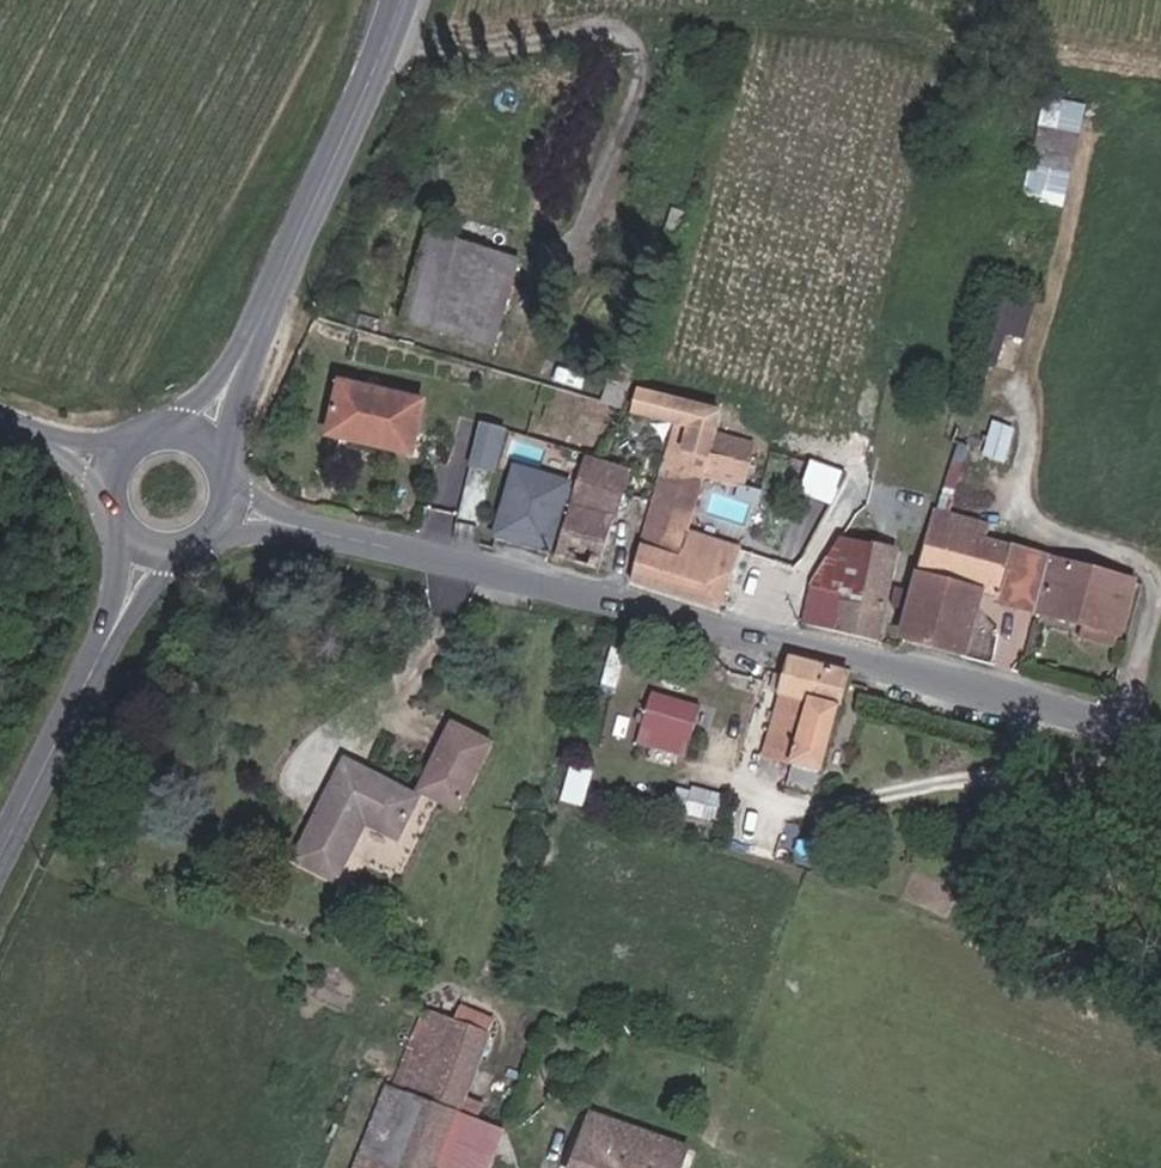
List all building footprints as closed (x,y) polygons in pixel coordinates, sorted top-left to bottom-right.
[(1041,95),(1031,201),(1080,205),(1089,99),(1041,95)] [(419,326),(507,356),(520,317),(491,308),(507,262),(449,242),(419,326)] [(491,308),(520,317),(535,272),(507,262),(491,308)] [(439,413),(358,389),(343,440),(423,465),(439,413)] [(729,453),(734,435),(740,414),(656,395),(650,418),(688,429),(699,432),(683,488),(702,492),(707,473),(719,476),(760,487),(767,464),(729,453)] [(506,475),(518,435),(495,428),(483,468),(506,475)] [(672,486),(683,488),(699,432),(688,429),(672,486)] [(729,453),(767,464),(773,446),(734,435),(729,453)] [(819,459),(807,491),(838,503),(850,470),(819,459)] [(573,564),(616,577),(645,477),(601,464),(573,564)] [(568,556),(587,484),(534,470),(515,541),(568,556)] [(741,549),(704,537),(719,476),(707,473),(702,492),(683,488),(672,486),(645,586),(736,610),(749,567),(737,564),(741,549)] [(971,507),(974,496),(959,492),(956,503),(971,507)] [(954,511),(969,516),(971,507),(956,503),(954,511)] [(1043,566),(986,549),(989,536),(949,524),(914,644),(973,662),(991,603),(1007,607),(1006,611),(1027,617),(1043,566)] [(866,632),(898,640),(920,553),(863,538),(859,544),(885,551),(880,573),(892,576),(887,597),(875,595),(866,632)] [(850,565),(880,573),(885,551),(859,544),(836,577),(834,584),(846,586),(850,565)] [(737,564),(749,567),(754,553),(741,549),(737,564)] [(855,629),(866,632),(875,595),(880,573),(850,565),(846,586),(834,584),(820,634),(852,642),(855,629)] [(1141,595),(1043,566),(1027,617),(1125,647),(1141,595)] [(875,595),(887,597),(892,576),(880,573),(875,595)] [(856,665),(802,649),(770,755),(796,763),(827,771),(856,665)] [(699,731),(706,707),(667,696),(656,738),(683,745),(688,728),(699,731)] [(425,789),(467,812),(502,748),(458,727),(425,789)] [(694,748),(699,731),(688,728),(683,745),(694,748)] [(371,814),(403,830),(425,789),(350,750),(295,847),(339,871),(371,814)] [(796,763),(790,786),(822,793),(827,771),(796,763)] [(564,799),(591,804),(598,770),(571,765),(564,799)] [(724,817),(724,788),(692,789),(693,818),(724,817)] [(384,1091),(459,1115),(491,1031),(429,1008),(399,1090),(386,1086),(384,1091)] [(494,1151),(451,1135),(459,1115),(384,1091),(357,1167),(488,1167),(494,1151)] [(690,1146),(607,1116),(607,1110),(578,1100),(556,1165),(564,1167),(682,1167),(690,1146)]
